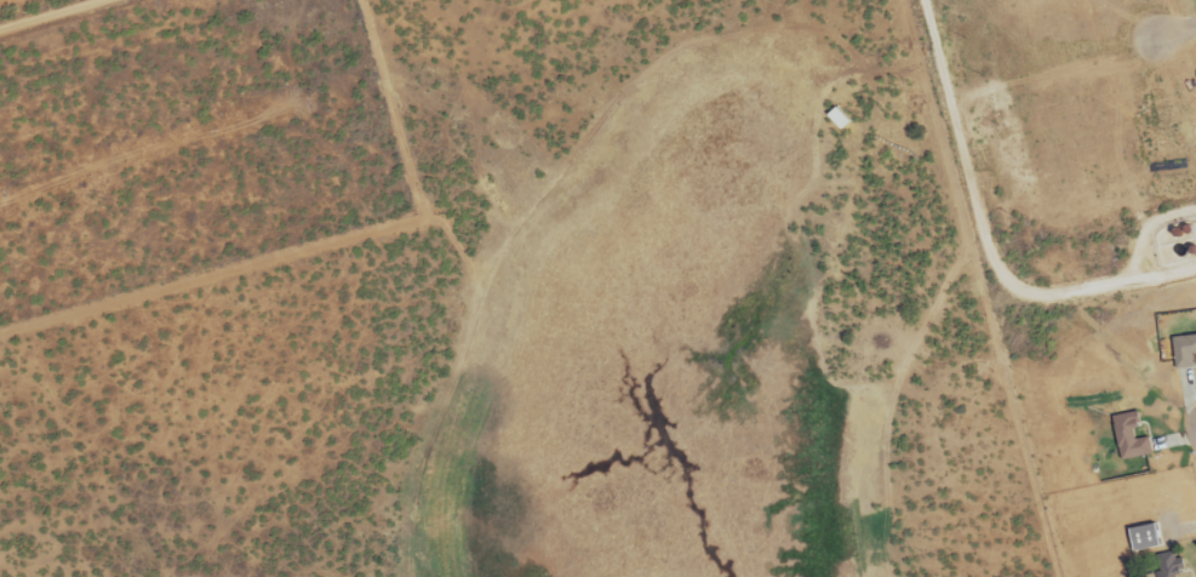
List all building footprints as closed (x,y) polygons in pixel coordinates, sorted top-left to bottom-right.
[(1191,369),(1190,359),(1195,359),(1195,336),(1171,337),(1173,370),(1191,369)] [(1149,456),(1146,438),(1136,440),(1132,414),(1111,417),(1117,461),(1149,456)] [(1157,549),(1154,525),(1127,528),(1130,552),(1157,549)] [(1175,575),(1185,573),(1182,559),(1173,561),(1172,553),(1156,556),(1159,573),(1145,576),(1176,576),(1175,575)]
